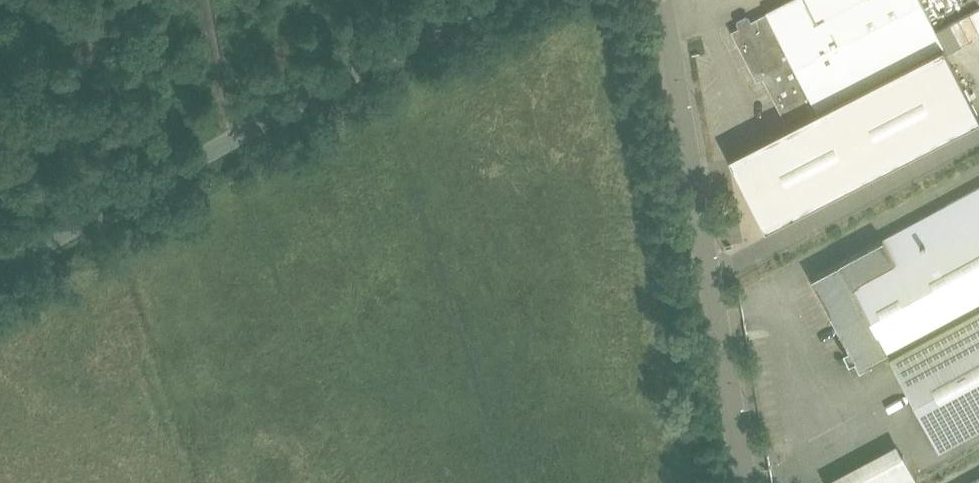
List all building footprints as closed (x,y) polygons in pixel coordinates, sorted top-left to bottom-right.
[(752,19),(750,16),(747,15),(740,19),(739,22),(741,25),(732,29),(758,80),(764,76),(789,125),(731,155),(767,227),(978,118),(978,112),(944,44),(945,44),(922,0),(789,0),(752,19)] [(841,260),(841,261),(890,352),(941,446),(978,425),(978,186),(841,260)] [(890,352),(841,261),(813,276),(851,346),(845,349),(851,360),(854,358),(859,367),(866,363),(867,364),(890,352)] [(848,482),(908,482),(918,478),(904,453),(848,482)]
